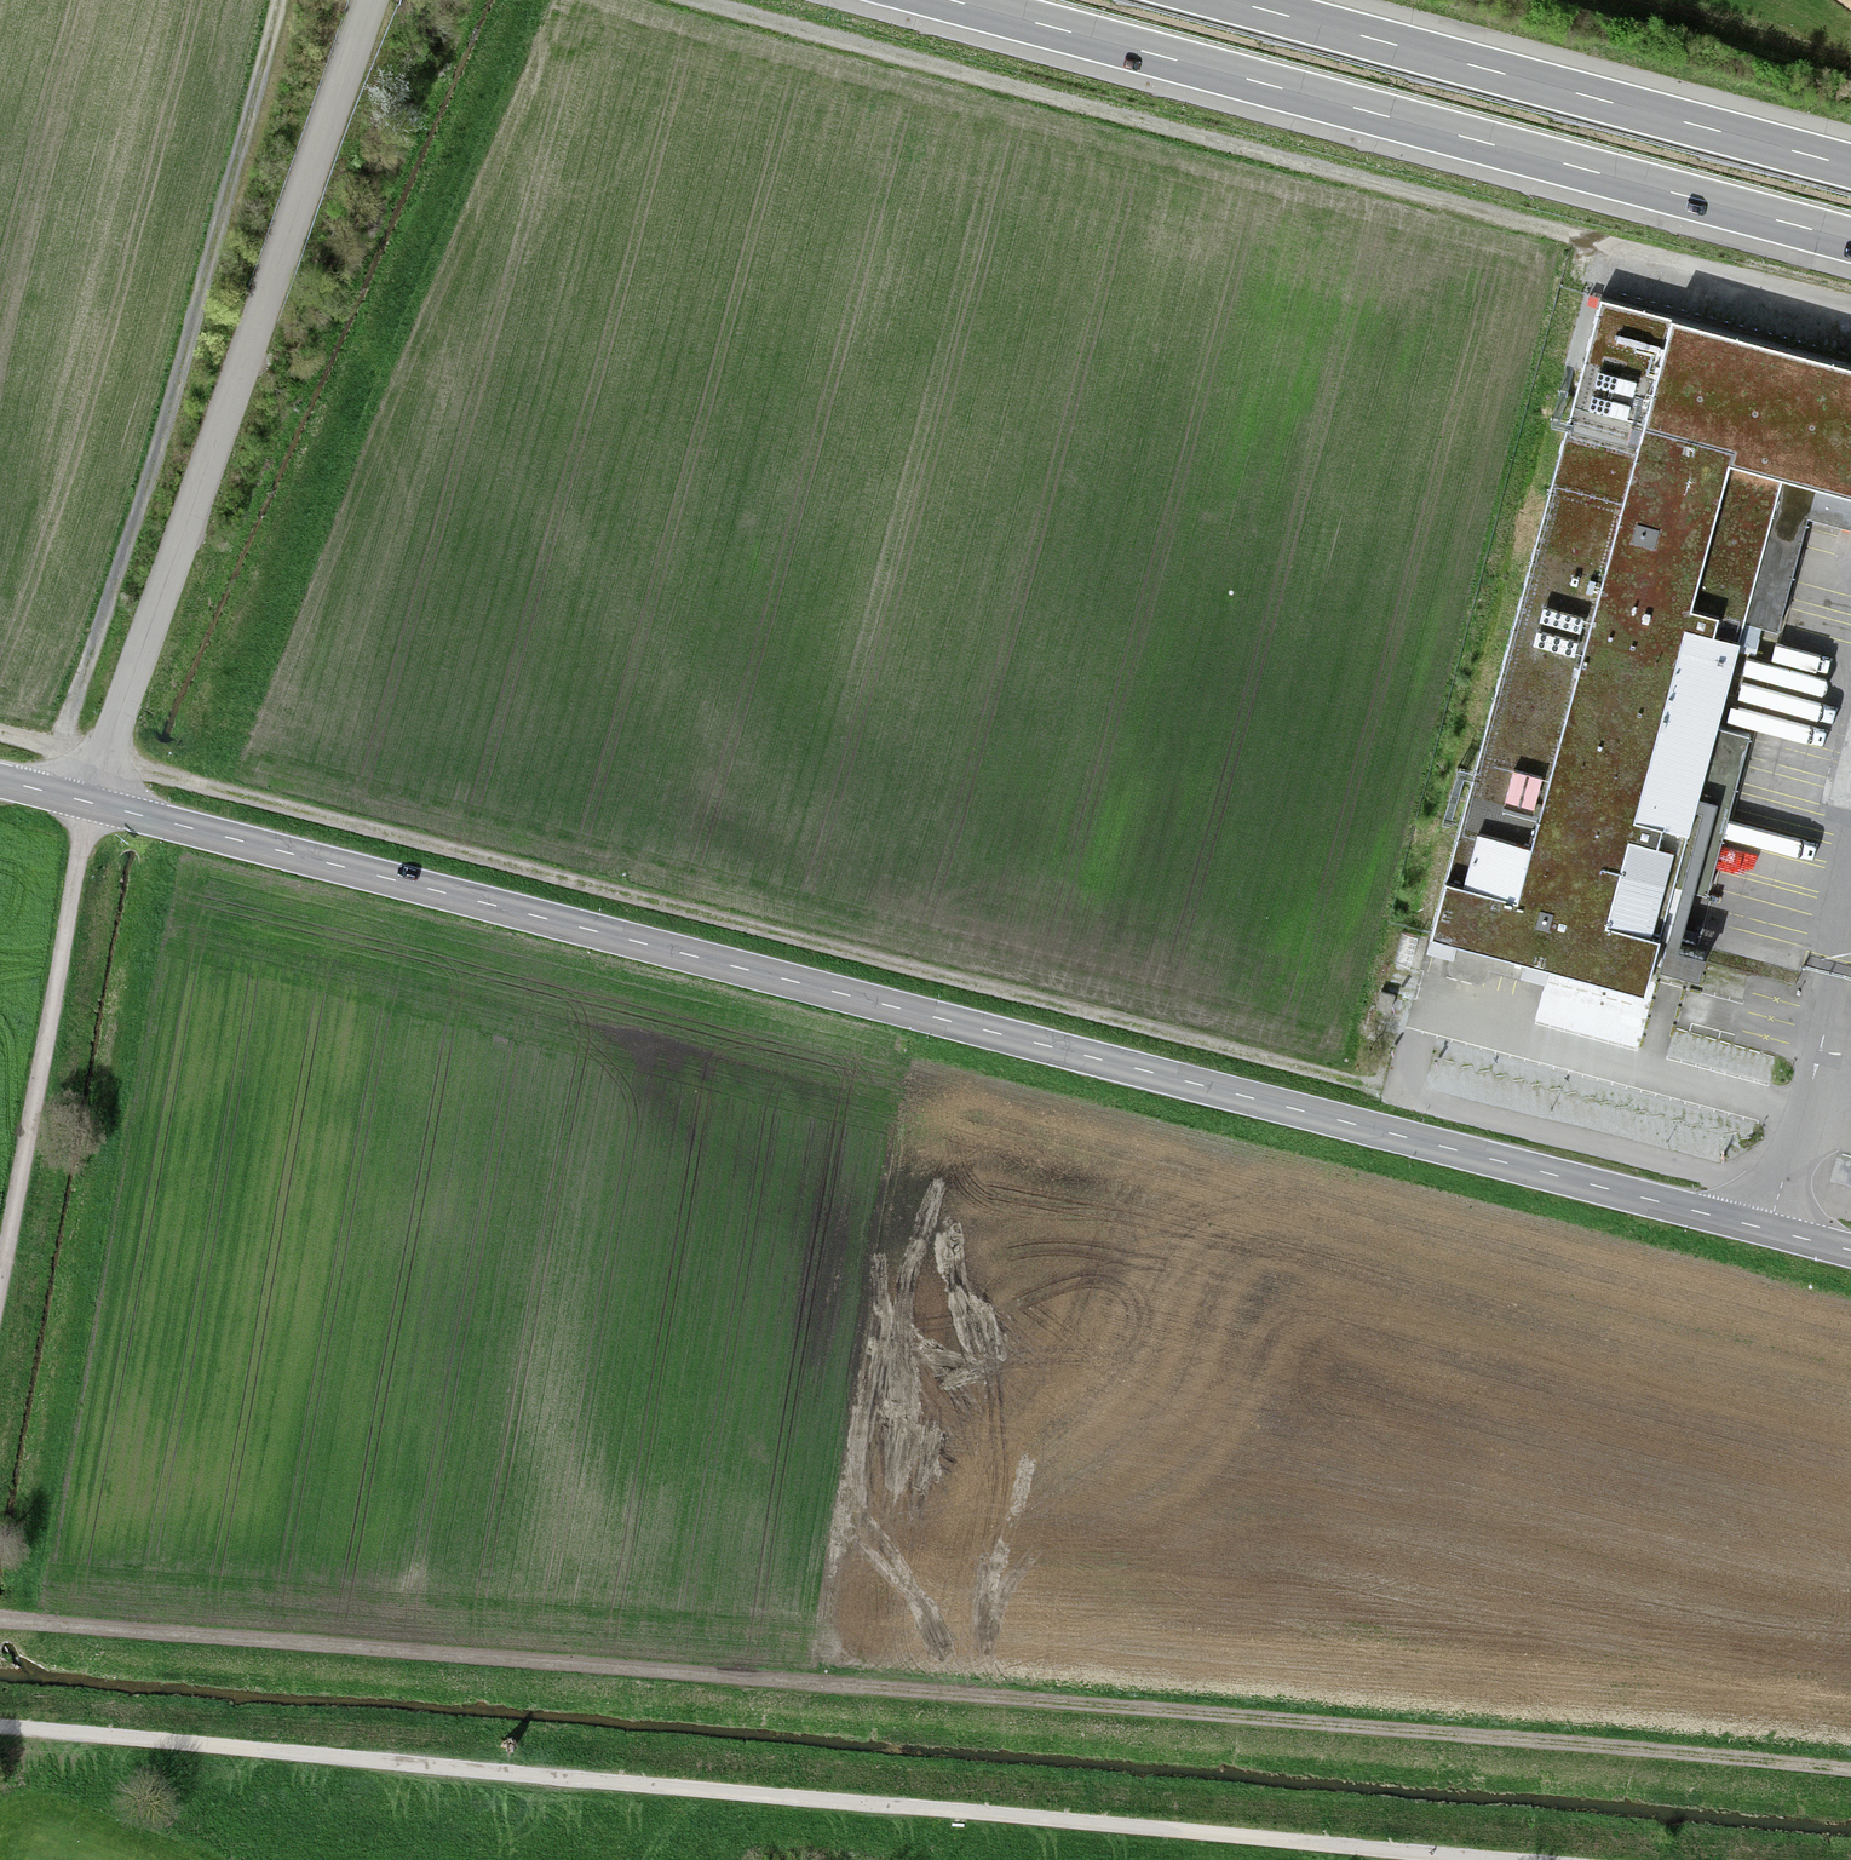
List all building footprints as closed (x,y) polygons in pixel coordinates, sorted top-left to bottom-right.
[(1602,297),(1431,932),(1455,939),(1448,965),(1453,974),(1472,979),(1474,970),(1484,965),(1523,975),(1527,958),(1645,989),(1652,965),(1674,883),(1707,892),(1750,733),(1716,724),(1744,620),(1778,629),(1811,505),(1843,513),(1849,492),(1850,492),(1850,364),(1602,297)]
